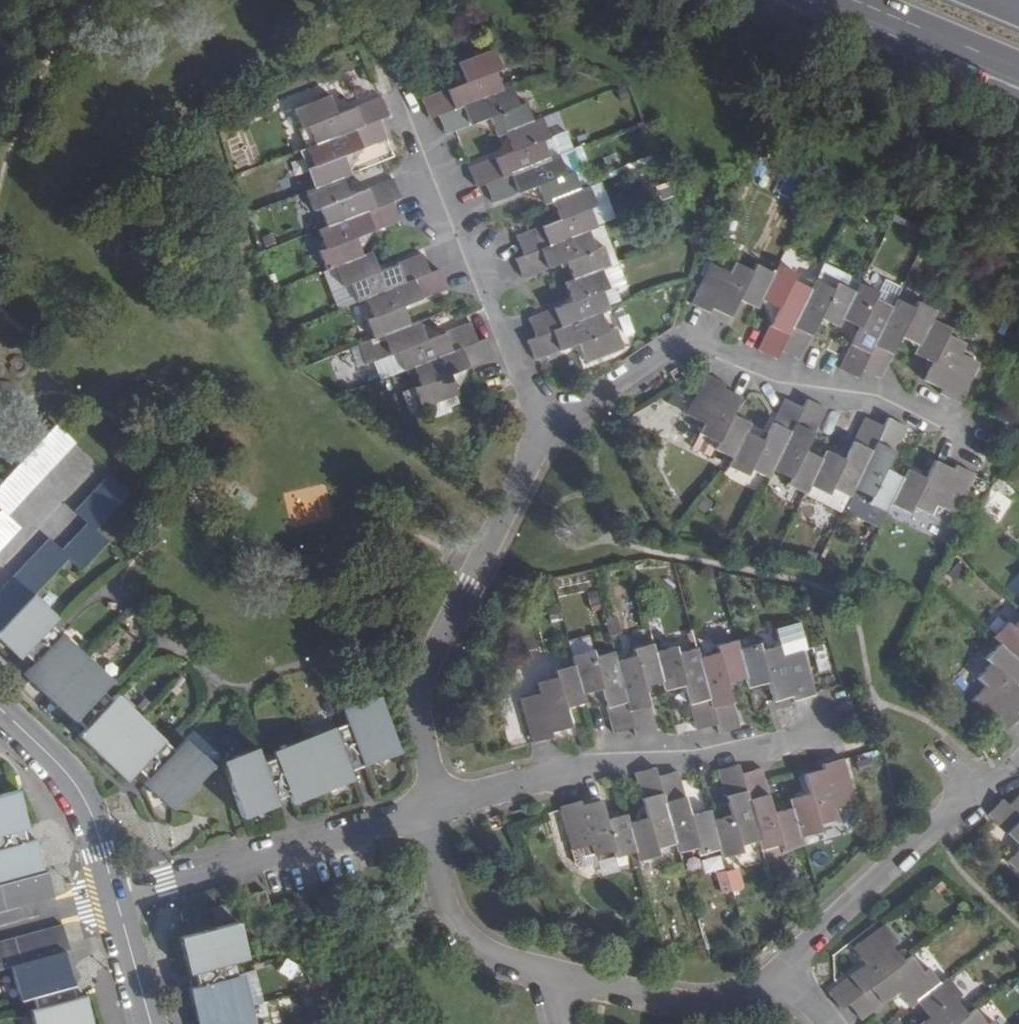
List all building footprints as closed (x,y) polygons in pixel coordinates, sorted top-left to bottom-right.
[(464,83),(421,99),(429,119),(438,116),(438,115),(502,90),(495,72),(501,70),(492,49),(456,63),(464,83)] [(438,115),(438,116),(445,135),(471,125),(488,118),(495,136),(504,133),(532,122),(524,103),(518,105),(510,87),(502,90),(438,115)] [(380,119),(389,116),(382,97),(336,114),(329,95),(293,108),(301,131),(307,128),(314,145),(380,119)] [(542,118),(532,122),(504,133),(511,151),(492,159),(485,161),(469,168),(477,188),(485,184),(549,158),(542,141),(548,138),(542,118)] [(488,118),(471,125),(495,136),(488,118)] [(314,189),(342,177),(351,174),(344,155),(362,148),(388,138),(380,119),(314,145),(306,148),(313,167),(306,170),(314,189)] [(307,128),(301,131),(308,147),(314,145),(307,128)] [(511,151),(504,133),(492,159),(511,151)] [(485,184),(493,203),(518,193),(535,186),(542,205),(551,201),(579,190),(571,170),(564,173),(558,155),(549,158),(485,184)] [(393,201),(393,202),(401,198),(394,179),(377,185),(349,196),(342,177),(314,189),(306,192),(313,212),(321,210),(327,227),(393,201)] [(535,186),(518,193),(542,205),(535,186)] [(559,220),(533,230),(516,237),(524,255),(524,256),(586,231),(596,227),(589,209),(595,206),(587,187),(579,190),(551,201),(559,220)] [(326,271),(335,268),(363,257),(356,238),(384,227),(400,220),(393,202),(393,201),(327,227),(318,230),(325,249),(319,251),(326,271)] [(524,256),(524,255),(515,259),(522,278),(539,272),(565,262),(572,280),(602,268),(611,264),(603,244),(593,248),(586,231),(524,256)] [(365,299),(431,273),(423,254),(398,264),(379,271),(371,253),(363,257),(335,268),(344,288),(350,285),(357,302),(365,299)] [(712,262),(691,303),(710,313),(712,308),(730,317),(734,308),(739,298),(757,307),(762,298),(775,271),(756,262),(752,269),(735,261),(730,271),(712,262)] [(779,263),(775,271),(762,298),(780,307),(770,326),(758,350),(777,360),(781,351),(812,288),(796,280),(798,273),(779,263)] [(602,268),(572,280),(564,284),(571,302),(553,309),(528,318),(536,337),(536,338),(602,312),(611,308),(603,289),(610,287),(602,268)] [(374,339),(410,325),(403,307),(431,295),(448,289),(440,269),(431,273),(365,299),(372,317),(366,320),(374,339)] [(861,327),(847,353),(839,369),(858,378),(862,370),(893,306),(897,300),(897,298),(903,287),(885,279),(880,291),(860,282),(856,291),(842,318),(861,327)] [(816,280),(812,288),(781,351),(799,360),(811,335),(822,318),(838,326),(842,318),(856,291),(837,282),(834,288),(816,280)] [(893,306),(862,370),(880,379),(892,355),(903,336),(919,345),(933,318),(937,310),(918,301),(915,307),(897,298),(897,300),(893,306)] [(536,338),(536,337),(527,341),(535,360),(560,350),(578,344),(585,363),(623,348),(615,327),(609,329),(602,312),(536,338)] [(933,318),(919,345),(915,353),(933,363),(928,372),(924,380),(942,389),(940,394),(959,403),(960,404),(981,363),(962,353),(966,344),(948,334),(952,327),(933,318)] [(404,371),(413,367),(478,342),(478,341),(471,322),(445,332),(426,340),(419,321),(410,325),(374,339),(359,345),(367,365),(390,356),(397,354),(404,371)] [(450,375),(470,367),(495,357),(487,338),(478,341),(478,342),(413,367),(420,386),(413,389),(421,409),(458,395),(450,375)] [(733,459),(746,432),(751,422),(733,414),(737,405),(741,397),(723,388),(726,383),(707,374),(695,398),(687,415),(705,424),(700,435),(718,443),(715,451),(733,459)] [(406,414),(421,409),(413,389),(399,395),(406,414)] [(803,408),(785,399),(773,422),(765,441),(746,432),(733,459),(729,467),(750,476),(752,470),(769,478),(773,470),(803,408)] [(806,494),(810,486),(823,459),(807,452),(818,424),(826,408),(807,399),(803,408),(773,470),(790,479),(787,485),(806,494)] [(850,497),(854,488),(884,426),(866,417),(854,442),(845,459),(827,451),(823,459),(810,486),(830,495),(833,489),(850,497)] [(869,505),(887,513),(891,504),(904,478),(887,470),(895,451),(907,427),(888,418),(884,426),(854,488),(872,497),(869,505)] [(7,478),(0,485),(0,510),(0,511),(7,517),(75,444),(56,426),(7,478)] [(700,435),(694,449),(712,457),(715,451),(718,443),(700,435)] [(956,515),(975,475),(974,474),(955,464),(953,469),(935,460),(931,469),(927,478),(908,469),(904,478),(891,504),(910,514),(914,507),(932,516),(936,506),(956,515)] [(87,563),(107,542),(93,530),(128,493),(108,475),(74,512),(87,523),(61,551),(69,557),(81,569),(87,563)] [(806,494),(804,498),(841,515),(850,497),(833,489),(830,495),(810,486),(806,494)] [(0,511),(0,550),(20,530),(7,517),(0,511)] [(0,592),(0,630),(33,595),(69,557),(61,551),(48,539),(0,592)] [(0,630),(0,640),(22,657),(21,658),(27,662),(32,666),(23,675),(73,721),(70,724),(80,733),(77,736),(127,782),(134,775),(171,810),(213,765),(184,739),(174,750),(115,695),(110,701),(100,692),(111,680),(63,634),(61,637),(50,626),(58,619),(33,595),(0,630)] [(1001,644),(1018,661),(1018,622),(1014,627),(1009,622),(994,638),(1001,644)] [(783,657),(804,651),(796,626),(777,631),(780,646),(783,657)] [(739,649),(736,640),(716,646),(718,653),(699,658),(717,724),(717,725),(719,734),(739,728),(733,702),(729,684),(747,679),(739,649)] [(663,682),(655,653),(653,644),(633,650),(634,655),(616,661),(634,728),(636,737),(656,731),(652,714),(646,686),(663,682)] [(794,700),(814,695),(804,651),(783,657),(780,646),(761,651),(759,644),(739,649),(747,679),(749,687),(769,682),(771,692),(773,700),(793,695),(794,700)] [(986,713),(1005,732),(1018,717),(1018,715),(1016,713),(1018,710),(1018,686),(1018,685),(1018,684),(1018,661),(1001,644),(987,659),(993,664),(978,679),(987,687),(974,701),(986,713)] [(717,724),(699,658),(696,649),(678,653),(677,647),(655,653),(663,682),(666,690),(686,684),(690,704),(697,730),(717,725),(717,724)] [(616,661),(613,651),(595,657),(593,650),(572,656),(575,665),(583,693),(603,688),(607,707),(614,733),(634,728),(616,661)] [(520,700),(533,743),(553,737),(551,732),(571,727),(569,718),(566,708),(585,702),(583,693),(575,665),(554,671),(556,677),(537,683),(540,694),(520,700)] [(603,688),(583,693),(607,707),(603,688)] [(256,748),(221,761),(242,818),(290,800),(292,804),(355,780),(351,771),(399,752),(378,695),(342,710),(348,725),(335,730),(334,727),(271,751),(274,758),(261,763),(256,748)] [(855,802),(844,766),(842,759),(822,764),(823,769),(804,775),(806,783),(810,794),(790,800),(792,807),(800,837),(821,831),(819,824),(838,819),(835,808),(855,802)] [(741,774),(741,773),(738,764),(718,770),(723,787),(731,815),(712,820),(720,849),(722,859),(744,853),(741,846),(759,841),(741,774)] [(658,777),(656,768),(635,773),(643,799),(648,818),(629,824),(636,852),(639,862),(660,856),(658,849),(676,844),(658,777)] [(803,846),(800,837),(792,807),(773,813),(768,794),(760,768),(741,773),(741,774),(759,841),(762,850),(781,845),(782,852),(803,846)] [(720,849),(712,820),(709,811),(691,816),(685,797),(678,771),(658,777),(676,844),(679,853),(698,847),(700,855),(720,849)] [(45,872),(36,839),(32,840),(18,790),(0,795),(0,884),(45,872)] [(1009,806),(1018,815),(1018,795),(1009,806)] [(996,821),(1018,842),(1018,815),(1009,806),(1003,799),(988,814),(996,821)] [(636,852),(629,824),(626,814),(606,819),(604,810),(602,801),(582,806),(581,801),(561,807),(572,850),(592,845),(595,856),(596,855),(615,850),(617,857),(636,852)] [(621,868),(617,857),(615,850),(596,855),(601,873),(621,868)] [(1010,862),(1018,870),(1018,853),(1010,862)] [(723,895),(746,889),(739,866),(716,873),(723,895)] [(55,898),(48,872),(45,872),(0,884),(0,913),(55,898)] [(207,929),(179,937),(192,987),(188,988),(198,1023),(258,1023),(244,975),(238,977),(234,963),(248,959),(238,920),(207,929)] [(867,964),(850,977),(828,993),(841,1009),(849,1004),(849,1003),(904,961),(893,946),(898,942),(885,924),(854,947),(867,964)] [(10,967),(64,952),(70,951),(63,925),(0,942),(0,970),(10,967)] [(85,996),(81,997),(77,984),(73,985),(64,952),(10,967),(19,1000),(34,996),(37,1009),(29,1012),(32,1023),(92,1023),(85,996)] [(919,1001),(941,983),(929,967),(924,971),(912,955),(904,961),(849,1003),(849,1004),(861,1020),(882,1003),(900,992),(911,1006),(919,1001)] [(968,1014),(957,999),(963,994),(950,977),(941,983),(919,1001),(931,1017),(922,1023),(955,1023),(968,1014)] [(995,1020),(989,1023),(977,1007),(968,1014),(955,1023),(998,1023),(995,1020)]
